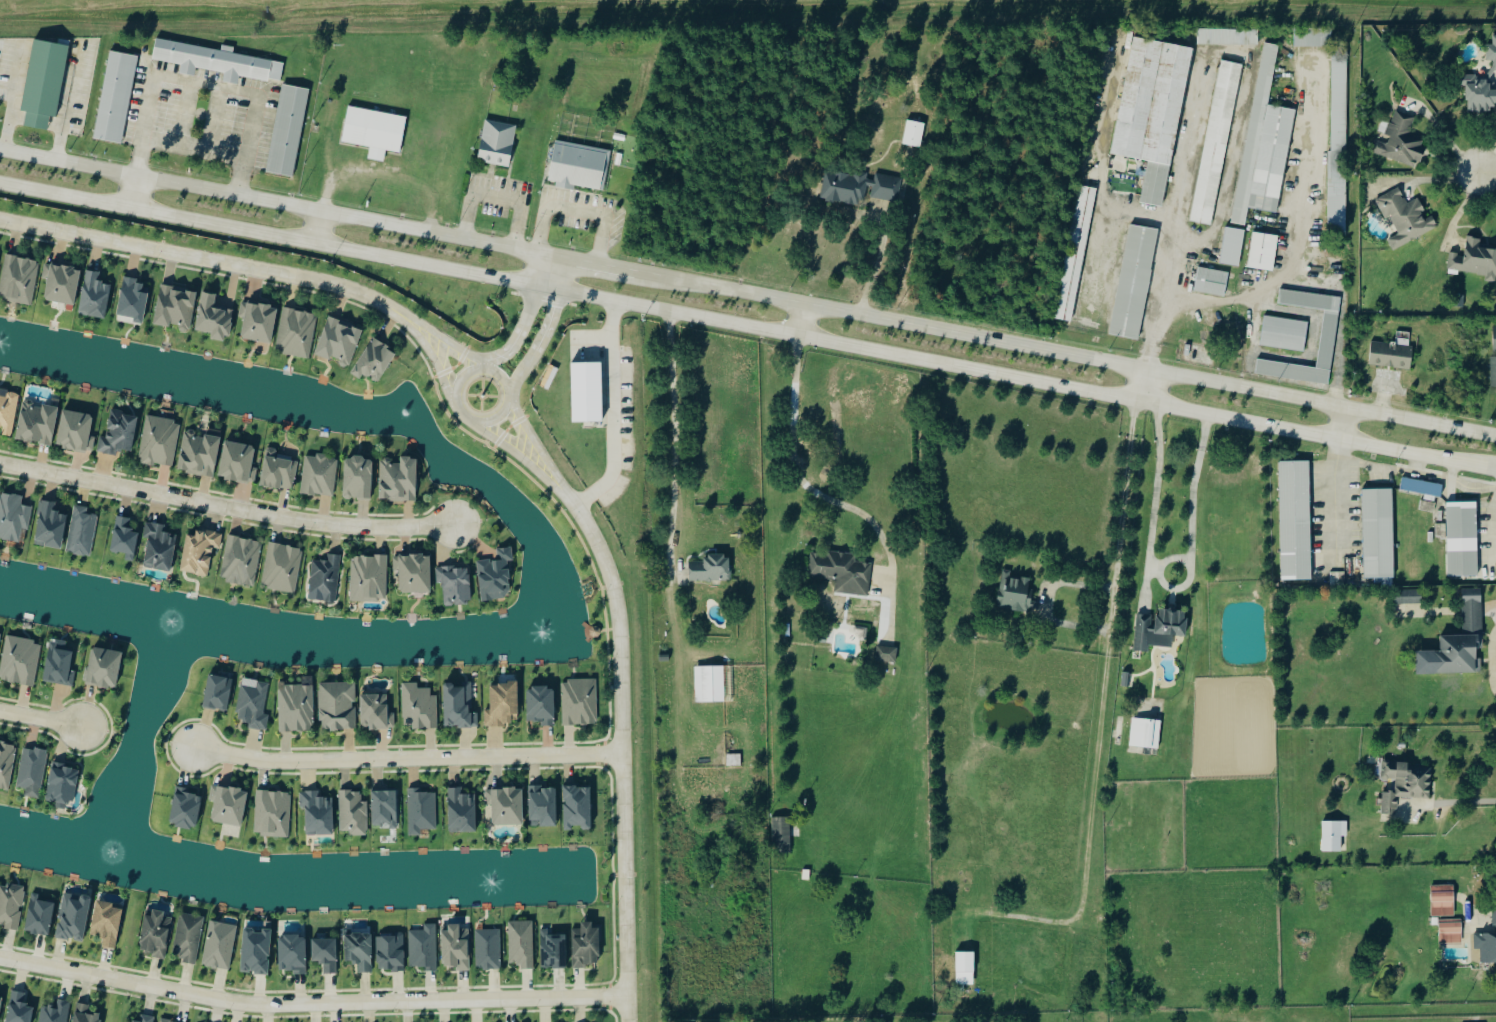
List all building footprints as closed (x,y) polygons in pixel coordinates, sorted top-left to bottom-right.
[(1294,28),(1330,29),(1329,46),(1293,45),(1294,28)] [(1257,30),(1257,45),(1197,44),(1197,29),(1257,30)] [(1494,35),(1494,44),(1488,44),(1488,60),(1491,60),(1491,76),(1462,76),(1462,85),(1469,85),(1469,111),(1494,111),(1494,103),(1495,103),(1495,35),(1494,35)] [(1110,153),(1133,37),(1162,43),(1139,159),(1110,153)] [(21,110),(34,39),(69,46),(56,117),(21,110)] [(1170,164),(1140,158),(1163,43),(1193,49),(1170,164)] [(1230,223),(1264,43),(1278,45),(1244,225),(1230,223)] [(93,139),(110,52),(138,57),(121,144),(93,139)] [(1189,220),(1221,61),(1243,65),(1211,225),(1189,220)] [(292,177),(265,171),(282,84),(309,89),(292,177)] [(348,106),(406,118),(399,154),(341,143),(348,106)] [(1371,153),(1419,167),(1425,147),(1423,146),(1426,138),(1411,134),(1416,116),(1396,110),(1386,143),(1375,139),(1371,153)] [(509,166),(478,160),(485,120),(516,127),(509,166)] [(902,144),(906,121),(926,124),(921,148),(902,144)] [(610,151),(603,191),(574,186),(573,190),(554,187),(555,182),(547,181),(554,141),(610,151)] [(903,178),(873,173),(872,176),(826,168),(822,199),(866,206),(868,197),(899,202),(903,178)] [(1071,319),(1052,315),(1078,186),(1097,190),(1071,319)] [(1394,250),(1440,227),(1433,215),(1429,218),(1419,198),(1408,203),(1400,187),(1377,199),(1386,218),(1391,215),(1400,233),(1389,239),(1394,250)] [(1110,333),(1130,226),(1157,231),(1137,338),(1110,333)] [(1219,264),(1225,228),(1244,231),(1238,267),(1219,264)] [(1247,267),(1253,233),(1279,237),(1273,271),(1247,267)] [(1481,247),(1482,238),(1468,236),(1466,255),(1451,253),(1449,270),(1487,275),(1487,281),(1495,282),(1495,249),(1481,247)] [(32,306),(0,300),(0,279),(5,253),(41,260),(32,306)] [(45,263),(82,270),(75,306),(44,299),(49,279),(42,277),(45,263)] [(1198,267),(1227,272),(1222,296),(1194,291),(1198,267)] [(78,314),(87,269),(100,272),(98,281),(112,283),(105,319),(78,314)] [(117,315),(125,276),(137,278),(136,283),(144,284),(143,292),(150,293),(144,325),(133,323),(134,318),(117,315)] [(161,283),(172,286),(171,289),(186,292),(187,289),(199,292),(191,330),(188,329),(186,332),(182,333),(179,331),(178,328),(179,325),(171,324),(170,328),(153,325),(161,283)] [(1338,312),(1278,304),(1280,289),(1340,298),(1338,312)] [(195,330),(202,290),(218,293),(215,306),(234,310),(229,336),(226,335),(225,341),(211,339),(212,334),(195,330)] [(279,309),(272,344),(241,338),(245,317),(239,316),(242,301),(279,309)] [(283,307),(319,314),(310,360),(274,353),(283,307)] [(329,316),(340,320),(339,324),(353,329),(354,326),(366,330),(352,367),(349,366),(347,368),(343,369),(340,366),(340,363),(341,361),(333,358),(331,362),(315,356),(329,316)] [(1307,323),(1302,352),(1259,345),(1264,316),(1307,323)] [(372,337),(351,372),(363,380),(367,374),(379,381),(397,352),(372,337)] [(1412,346),(1409,370),(1368,364),(1371,341),(1412,346)] [(1329,370),(1327,385),(1254,374),(1256,359),(1329,370)] [(571,423),(570,363),(600,362),(601,422),(571,423)] [(2,428),(0,428),(0,392),(9,394),(10,392),(22,394),(14,432),(11,432),(9,434),(5,435),(2,433),(1,430),(2,428)] [(22,401),(60,409),(53,446),(15,438),(22,401)] [(111,408),(123,410),(122,413),(139,417),(131,454),(117,451),(116,455),(97,452),(100,436),(106,437),(111,408)] [(64,410),(95,416),(88,452),(57,446),(64,410)] [(146,414),(182,421),(173,467),(137,460),(146,414)] [(185,431),(187,432),(190,429),(194,430),(195,435),(205,437),(207,427),(223,430),(214,477),(177,470),(185,431)] [(226,441),(256,447),(252,467),(258,468),(255,483),(219,476),(226,441)] [(261,486),(267,449),(270,447),(275,448),(278,451),(277,455),(298,459),(292,491),(261,486)] [(306,456),(317,458),(317,453),(327,454),(326,459),(338,461),(334,497),(301,493),(306,456)] [(345,461),(348,459),(352,459),(355,456),(363,456),(366,460),(371,460),(374,463),(371,501),(343,499),(345,461)] [(381,461),(383,461),(386,458),(390,458),(392,463),(402,463),(402,458),(418,458),(417,501),(380,500),(381,461)] [(1310,579),(1281,580),(1278,462),(1308,462),(1310,579)] [(1402,478),(1441,485),(1439,498),(1400,491),(1402,478)] [(1393,577),(1362,577),(1361,490),(1391,489),(1393,577)] [(0,497),(0,539),(20,543),(23,528),(29,529),(34,507),(22,505),(24,497),(1,492),(0,497)] [(60,503),(41,501),(36,546),(63,549),(67,515),(58,514),(60,503)] [(1478,577),(1447,578),(1445,504),(1475,503),(1478,577)] [(90,556),(84,555),(83,557),(72,554),(72,553),(65,552),(74,506),(87,508),(85,515),(88,515),(88,513),(96,515),(97,518),(90,556)] [(131,518),(117,516),(111,552),(126,554),(125,561),(135,562),(140,532),(130,530),(131,518)] [(171,572),(178,535),(165,532),(167,526),(147,522),(143,538),(149,540),(144,566),(171,572)] [(181,572),(209,577),(214,548),(221,549),(224,534),(197,529),(196,536),(187,535),(181,572)] [(255,586),(263,541),(229,536),(221,581),(255,586)] [(296,593),(304,549),(270,542),(261,587),(296,593)] [(482,600),(512,598),(509,561),(514,560),(513,547),(496,549),(497,559),(479,560),(482,600)] [(869,596),(872,564),(857,562),(857,555),(812,551),(809,577),(837,580),(836,593),(869,596)] [(340,555),(328,554),(328,561),(312,560),(310,600),(338,602),(340,555)] [(432,593),(431,555),(394,556),(394,571),(400,571),(400,594),(432,593)] [(731,582),(732,555),(707,555),(707,562),(691,562),(691,581),(731,582)] [(388,600),(388,556),(352,556),(352,600),(388,600)] [(472,605),(470,567),(437,568),(438,584),(444,583),(445,605),(472,605)] [(1032,579),(1012,576),(1012,571),(1004,569),(998,607),(1038,613),(1040,602),(1033,601),(1034,590),(1030,589),(1032,579)] [(1418,674),(1482,673),(1482,659),(1479,659),(1479,649),(1484,649),(1483,589),(1463,589),(1464,636),(1442,636),(1442,651),(1418,651),(1418,674)] [(1394,591),(1423,591),(1423,605),(1394,606),(1394,591)] [(1138,614),(1135,651),(1149,652),(1150,646),(1174,648),(1175,636),(1187,637),(1189,610),(1157,608),(1156,615),(1138,614)] [(7,636),(0,673),(0,680),(35,687),(43,643),(7,636)] [(74,686),(76,672),(71,671),(74,652),(64,650),(66,642),(51,640),(44,682),(74,686)] [(896,649),(895,664),(875,661),(877,646),(896,649)] [(86,684),(117,689),(123,653),(93,647),(86,684)] [(695,702),(694,667),(723,666),(724,702),(695,702)] [(1121,686),(1122,672),(1129,672),(1128,687),(1121,686)] [(234,679),(210,675),(203,707),(228,712),(234,679)] [(280,732),(315,731),(314,676),(302,677),(302,682),(279,683),(280,732)] [(269,682),(242,679),(238,720),(249,722),(248,728),(268,730),(270,715),(266,715),(269,682)] [(597,679),(562,681),(563,726),(599,724),(597,679)] [(320,683),(321,730),(357,729),(356,682),(320,683)] [(403,716),(411,716),(411,729),(439,729),(438,695),(432,695),(432,688),(419,688),(419,683),(403,683),(403,716)] [(485,727),(506,727),(506,722),(519,722),(519,684),(491,683),(491,710),(486,710),(485,727)] [(445,728),(479,727),(479,713),(472,714),(472,685),(455,685),(455,684),(445,684),(445,728)] [(528,688),(529,722),(542,722),(542,726),(555,726),(554,688),(528,688)] [(361,695),(362,729),(396,729),(395,713),(389,713),(388,695),(361,695)] [(1132,719),(1160,721),(1158,749),(1129,746),(1132,719)] [(17,745),(0,742),(0,788),(9,790),(17,745)] [(23,747),(18,787),(28,789),(26,796),(41,798),(48,751),(23,747)] [(726,755),(740,754),(741,767),(727,767),(726,755)] [(1431,800),(1433,764),(1383,761),(1382,780),(1397,781),(1396,793),(1384,792),(1382,814),(1398,815),(1399,798),(1431,800)] [(80,769),(54,763),(45,802),(71,808),(80,769)] [(243,827),(248,791),(212,786),(210,800),(215,801),(212,822),(243,827)] [(198,829),(201,789),(175,787),(171,827),(198,829)] [(558,827),(557,787),(530,788),(530,827),(558,827)] [(591,787),(563,788),(565,831),(574,831),(574,829),(593,829),(591,787)] [(476,794),(464,794),(464,788),(448,788),(449,833),(477,833),(476,794)] [(494,826),(524,825),(524,789),(487,790),(487,806),(493,806),(494,826)] [(290,837),(291,792),(256,791),(255,836),(290,837)] [(307,836),(334,835),(333,797),(321,798),(321,791),(301,791),(301,808),(306,808),(307,836)] [(368,802),(362,802),(362,791),(341,791),(340,831),(350,832),(350,836),(368,836),(368,802)] [(409,836),(422,836),(422,829),(437,830),(437,791),(409,791),(409,836)] [(398,792),(373,792),(373,828),(398,828),(398,792)] [(790,853),(772,853),(771,819),(789,818),(790,853)] [(1340,822),(1340,852),(1321,852),(1321,822),(1340,822)] [(801,880),(802,870),(809,870),(808,881),(801,880)] [(4,926),(4,927),(19,930),(26,886),(9,883),(9,886),(0,885),(0,925),(4,926)] [(1431,917),(1430,886),(1452,886),(1453,916),(1431,917)] [(55,902),(40,899),(41,894),(32,892),(25,930),(50,935),(55,902)] [(84,939),(91,894),(80,893),(80,896),(64,894),(58,936),(84,939)] [(123,908),(113,906),(114,902),(97,899),(91,934),(105,936),(103,946),(116,948),(123,908)] [(1475,933),(1476,949),(1482,949),(1482,962),(1495,962),(1495,906),(1494,906),(1495,932),(1475,933)] [(146,914),(139,949),(153,952),(152,956),(165,959),(173,917),(164,916),(165,911),(153,908),(152,915),(146,914)] [(174,958),(197,963),(205,917),(182,913),(174,958)] [(1463,943),(1463,918),(1441,919),(1441,943),(1463,943)] [(238,925),(210,920),(203,965),(230,970),(238,925)] [(510,962),(520,962),(520,968),(534,968),(533,920),(509,921),(510,962)] [(574,965),(602,964),(601,926),(593,926),(593,920),(582,921),(582,928),(573,928),(574,965)] [(437,923),(425,924),(425,930),(409,930),(410,966),(426,966),(426,970),(438,970),(437,923)] [(469,928),(461,928),(461,923),(449,923),(449,930),(443,930),(444,965),(457,965),(457,970),(470,969),(469,928)] [(269,973),(271,928),(263,927),(263,929),(244,928),(242,972),(251,972),(269,973)] [(476,929),(477,969),(502,968),(501,928),(476,929)] [(542,967),(567,967),(566,933),(550,933),(550,928),(541,929),(542,967)] [(372,932),(345,933),(346,962),(359,961),(360,972),(373,972),(372,932)] [(279,935),(280,971),(307,971),(306,934),(279,935)] [(406,969),(405,934),(378,935),(379,970),(406,969)] [(337,937),(312,938),(313,960),(323,960),(324,973),(338,972),(337,937)] [(975,950),(957,951),(958,984),(976,984),(975,950)] [(34,1005),(25,1003),(26,992),(12,990),(7,1021),(32,1021),(34,1005)] [(102,1012),(91,1011),(91,1004),(75,1002),(74,1021),(101,1021),(102,1012)] [(154,1016),(141,1014),(140,1020),(133,1019),(133,1021),(153,1021),(154,1016)]
